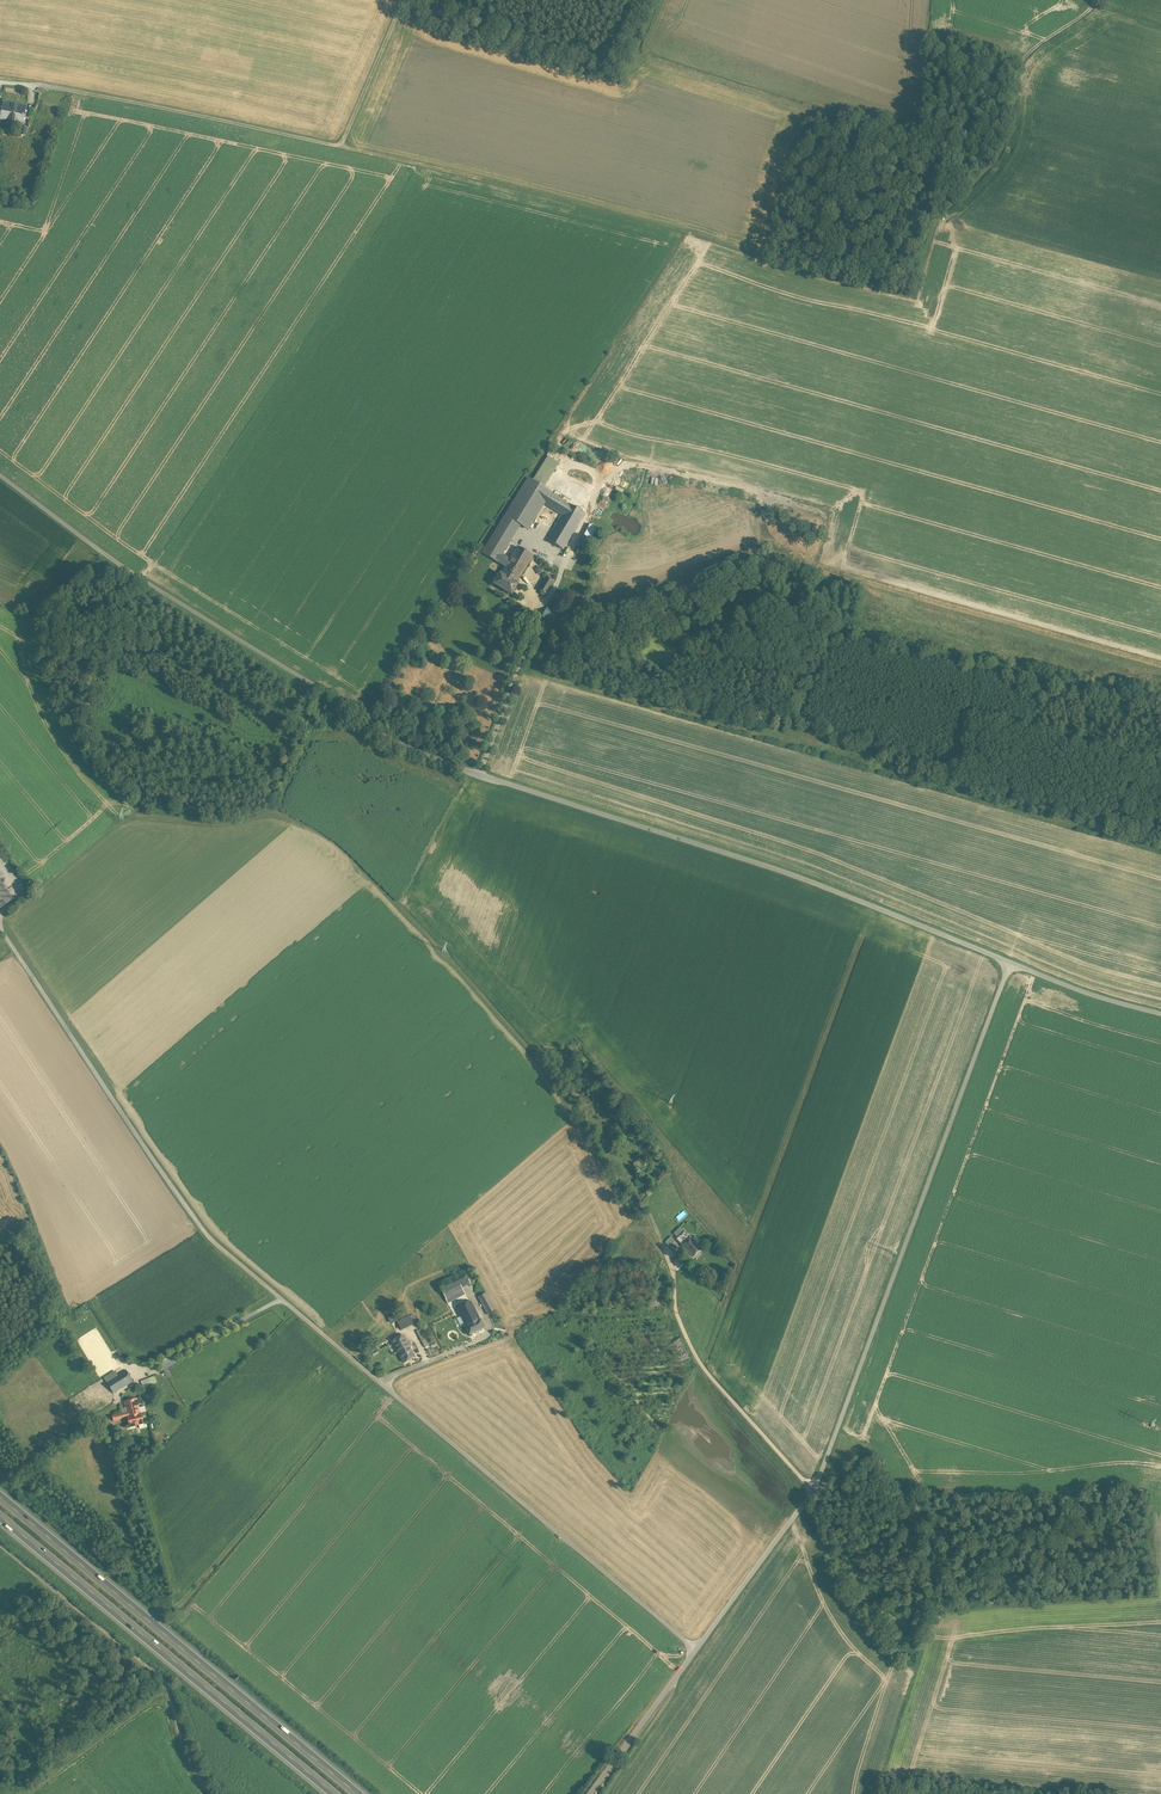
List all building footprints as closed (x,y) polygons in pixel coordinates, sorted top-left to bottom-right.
[(26,107),(4,103),(1,119),(23,123),(26,107)] [(544,488),(560,463),(548,455),(532,480),(533,481),(544,488)] [(518,547),(511,559),(509,558),(509,559),(499,553),(518,522),(528,528),(543,502),(549,492),(544,488),(533,481),(498,540),(488,555),(497,560),(504,564),(507,566),(521,575),(533,555),(518,547)] [(549,492),(543,502),(546,504),(553,494),(549,492)] [(568,504),(553,494),(546,504),(562,514),(568,504)] [(562,514),(547,540),(564,550),(585,514),(568,504),(562,514)] [(554,516),(544,511),(543,514),(552,519),(554,516)] [(552,519),(543,514),(539,520),(549,526),(552,519)] [(589,525),(578,546),(585,549),(596,528),(589,525)] [(493,537),(486,549),(484,548),(482,551),(488,555),(498,540),(493,537)] [(582,561),(577,559),(572,570),(577,572),(582,561)] [(502,574),(516,583),(521,575),(507,566),(502,574)] [(516,583),(502,574),(500,573),(493,584),(512,595),(518,584),(516,583)] [(547,577),(539,590),(542,592),(540,594),(545,596),(546,594),(554,581),(550,579),(551,577),(548,576),(547,577)] [(564,616),(547,608),(543,617),(560,625),(564,616)] [(0,881),(0,908),(13,899),(0,881)] [(640,1168),(644,1164),(640,1159),(636,1163),(640,1168)] [(681,1227),(673,1235),(677,1239),(685,1231),(681,1227)] [(677,1239),(676,1239),(682,1246),(691,1237),(685,1231),(677,1239)] [(671,1237),(665,1243),(669,1246),(675,1240),(671,1237)] [(682,1246),(693,1257),(702,1248),(698,1243),(693,1238),(692,1237),(691,1237),(682,1246)] [(464,1271),(438,1284),(445,1297),(457,1290),(462,1288),(470,1283),(464,1271)] [(457,1290),(445,1297),(446,1299),(448,1303),(460,1296),(457,1290)] [(491,1302),(486,1293),(479,1297),(484,1307),(491,1302)] [(471,1301),(457,1308),(461,1317),(465,1324),(466,1326),(480,1319),(471,1301)] [(491,1302),(484,1307),(489,1315),(496,1311),(491,1302)] [(397,1320),(394,1314),(388,1318),(391,1323),(397,1320)] [(409,1316),(398,1322),(402,1330),(413,1324),(411,1319),(409,1316)] [(466,1326),(465,1326),(469,1335),(485,1328),(481,1319),(480,1319),(466,1326)] [(422,1328),(416,1331),(425,1348),(429,1345),(424,1336),(423,1333),(424,1332),(422,1328)] [(398,1338),(393,1341),(399,1353),(410,1348),(403,1335),(398,1338)] [(410,1348),(399,1353),(404,1362),(415,1357),(410,1348)] [(126,1370),(107,1382),(114,1393),(133,1381),(126,1370)] [(149,1377),(141,1380),(144,1386),(151,1383),(149,1377)] [(137,1399),(124,1402),(126,1412),(128,1416),(141,1413),(137,1399)] [(123,1413),(113,1415),(114,1421),(125,1418),(123,1413)] [(128,1416),(127,1417),(128,1418),(130,1427),(139,1425),(144,1424),(141,1413),(128,1416)]
